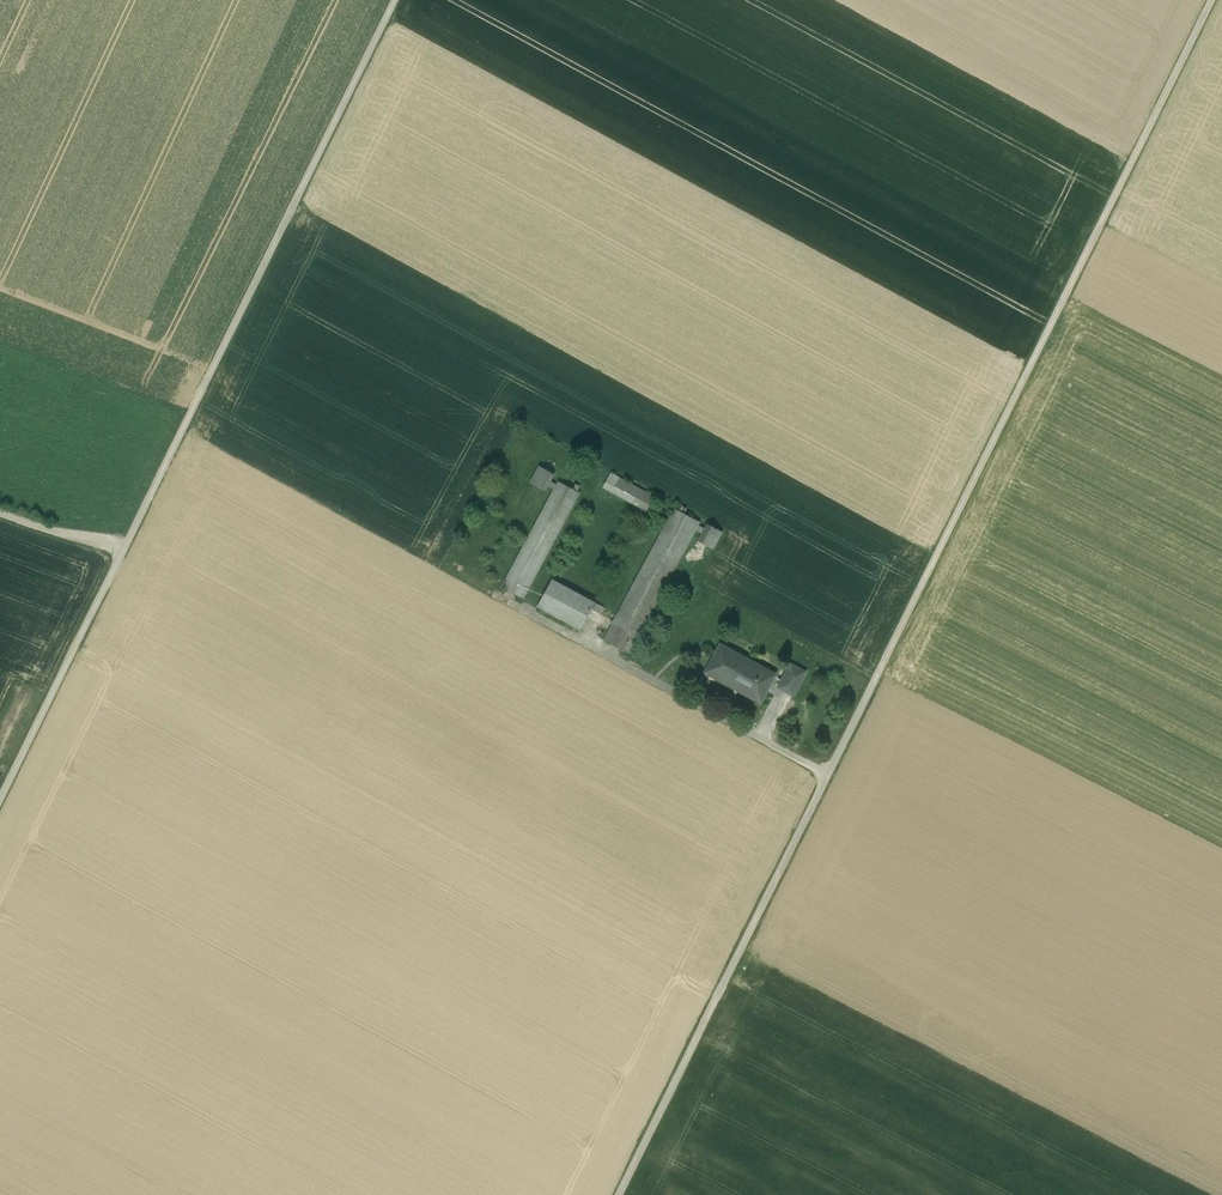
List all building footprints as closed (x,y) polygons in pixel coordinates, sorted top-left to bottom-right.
[(533,482),(547,489),(555,473),(542,465),(533,482)] [(654,498),(610,474),(603,487),(648,511),(654,498)] [(504,586),(526,597),(582,491),(560,479),(504,586)] [(604,642),(628,654),(699,522),(675,509),(604,642)] [(722,531),(708,523),(700,538),(714,546),(722,531)] [(553,580),(538,606),(580,629),(590,610),(594,602),(553,580)] [(606,608),(594,602),(590,610),(601,615),(606,608)] [(776,675),(723,647),(709,673),(762,701),(776,675)] [(792,665),(781,686),(796,693),(806,672),(792,665)]
